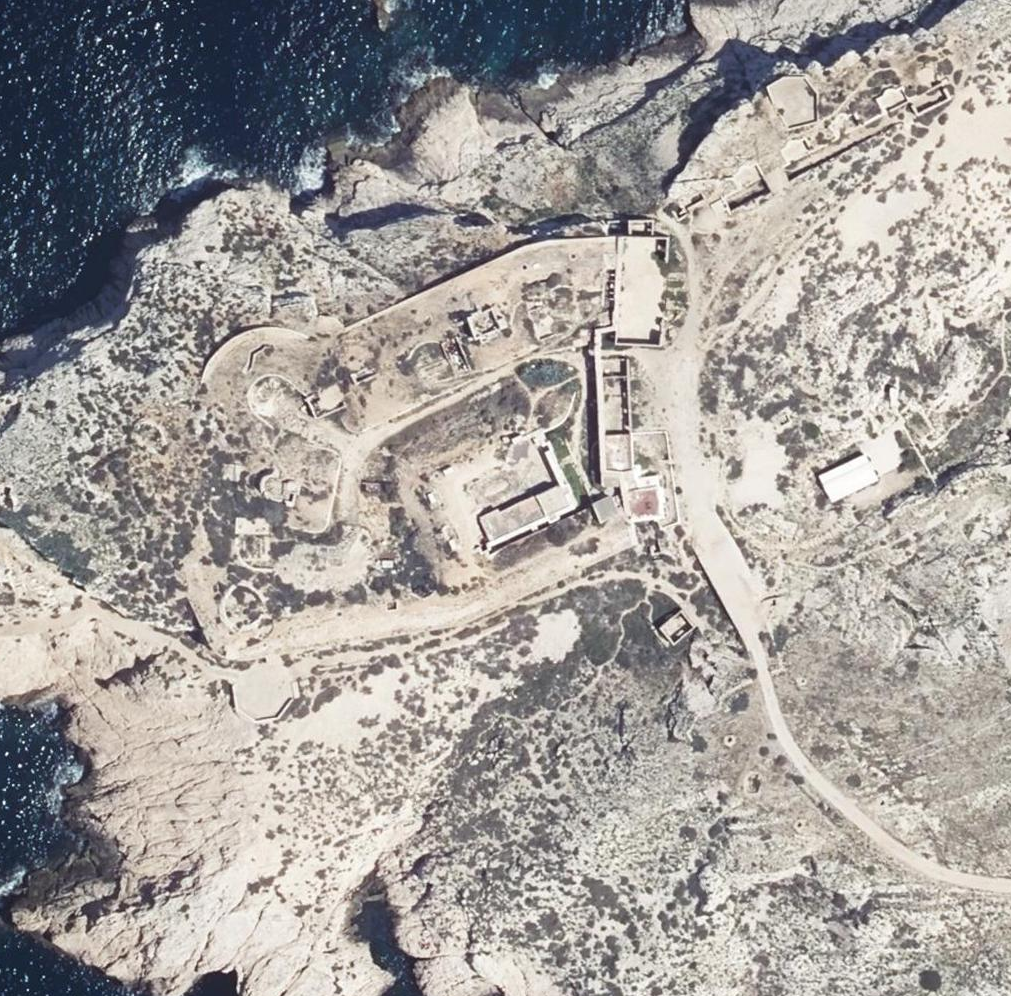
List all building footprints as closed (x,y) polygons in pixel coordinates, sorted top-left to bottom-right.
[(765,177),(773,192),(791,183),(782,168),(765,177)] [(618,285),(619,267),(603,268),(604,285),(618,285)] [(481,308),(468,313),(470,318),(475,334),(507,323),(503,312),(498,315),(493,302),(481,308)] [(338,383),(306,395),(315,419),(340,409),(347,407),(338,383)] [(547,426),(554,424),(550,416),(531,424),(430,470),(469,561),(490,554),(488,546),(481,549),(479,544),(474,547),(441,474),(509,443),(530,434),(538,430),(547,426)] [(561,480),(560,477),(556,470),(546,448),(550,446),(546,438),(542,439),(538,430),(530,434),(509,443),(441,474),(474,547),(479,544),(481,549),(488,546),(487,541),(489,540),(549,514),(550,517),(559,514),(557,511),(573,504),(566,491),(571,489),(565,478),(561,480)] [(630,431),(603,432),(603,441),(605,465),(621,468),(624,478),(639,476),(637,466),(633,466),(630,431)] [(866,456),(821,480),(836,507),(881,483),(866,456)] [(621,468),(605,465),(606,483),(625,481),(624,478),(621,468)] [(299,491),(301,481),(289,480),(281,478),(276,469),(271,470),(267,472),(263,475),(261,480),(261,486),(264,493),(269,497),(270,495),(276,498),(286,499),(286,502),(294,504),(296,491),(299,491)] [(639,476),(624,478),(625,481),(626,487),(659,482),(657,474),(639,476)] [(659,482),(626,487),(632,518),(655,514),(663,512),(659,482)] [(601,495),(592,499),(602,519),(618,511),(609,491),(601,495)] [(269,518),(236,516),(235,532),(268,534),(269,524),(269,518)] [(681,611),(661,626),(674,644),(694,628),(681,611)] [(281,655),(267,658),(267,664),(277,666),(284,664),(281,655)]
